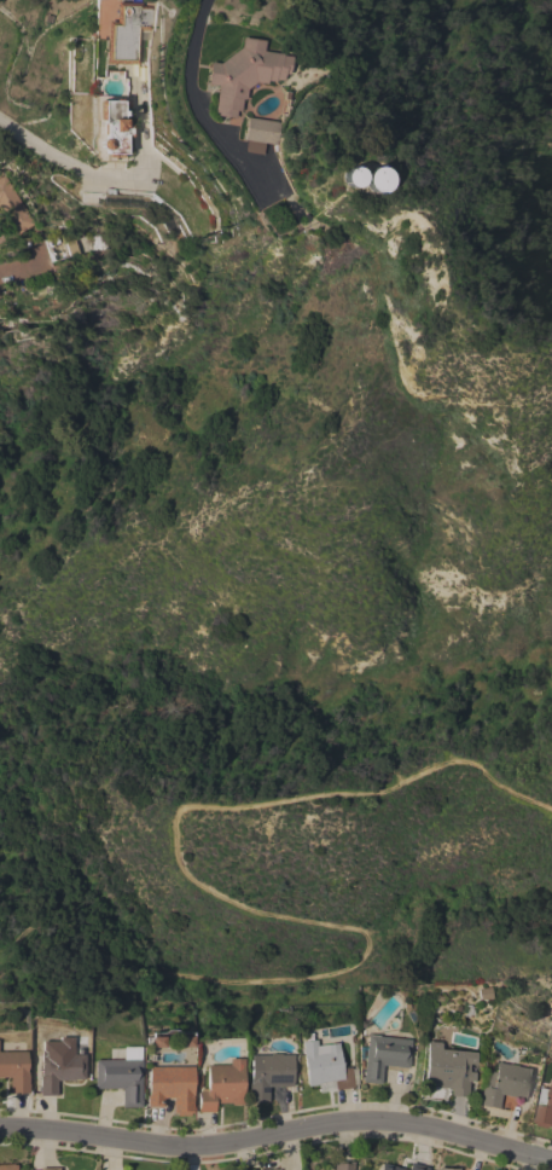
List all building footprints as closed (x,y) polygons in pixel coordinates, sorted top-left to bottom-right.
[(139,64),(105,63),(106,22),(115,22),(116,1),(141,2),(141,6),(153,6),(152,21),(151,30),(140,30),(139,64)] [(245,99),(242,99),(240,111),(236,110),(234,118),(216,115),(216,112),(214,112),(217,85),(205,83),(209,62),(219,63),(240,47),(242,37),(263,40),(262,51),(281,53),(281,56),(290,57),(287,75),(284,74),(283,80),(274,79),(274,81),(267,80),(266,83),(256,82),(246,88),(245,99)] [(130,100),(130,106),(128,108),(122,108),(122,118),(123,118),(123,126),(130,124),(133,127),(133,135),(130,137),(127,137),(128,138),(128,150),(126,152),(124,152),(124,154),(122,154),(122,156),(121,157),(112,157),(112,162),(103,162),(103,150),(101,150),(98,146),(98,143),(100,138),(103,138),(103,135),(101,135),(101,123),(100,123),(100,120),(99,120),(97,118),(97,102),(99,100),(112,100),(115,98),(121,98),(122,100),(130,100)] [(278,122),(274,144),(263,143),(262,154),(244,151),(245,140),(243,140),(246,117),(278,122)] [(355,184),(353,185),(350,186),(349,187),(345,187),(342,186),(339,185),(338,184),(337,181),(336,179),(336,176),(336,174),(337,172),(339,169),(341,168),(343,167),(345,167),(347,167),(349,167),(353,168),(354,170),(355,172),(356,175),(356,178),(356,181),(355,184)] [(377,168),(379,169),(380,170),(383,172),(384,174),(384,176),(385,183),(384,185),(383,187),(380,190),(379,191),(376,192),(373,193),(371,192),(367,192),(365,191),(361,187),(360,185),(359,183),(359,179),(359,178),(360,175),(360,173),(362,170),(365,168),(366,167),(370,167),(372,167),(374,167),(377,168)] [(16,236),(0,211),(0,177),(5,175),(35,224),(16,236)] [(74,239),(77,254),(47,262),(41,241),(62,234),(64,242),(65,242),(74,239)] [(411,1039),(408,1061),(409,1061),(409,1068),(382,1065),(380,1084),(361,1082),(361,1075),(362,1075),(367,1035),(411,1039)] [(40,1076),(40,1050),(41,1050),(41,1041),(58,1041),(58,1037),(71,1037),(71,1054),(83,1054),(83,1078),(74,1078),(74,1079),(56,1079),(56,1095),(39,1095),(39,1076),(40,1076)] [(300,1042),(315,1039),(315,1046),(337,1043),(342,1068),(350,1067),(350,1068),(356,1067),(359,1084),(353,1085),(354,1087),(318,1093),(316,1084),(307,1087),(300,1042)] [(463,1050),(463,1052),(475,1053),(475,1058),(473,1058),(473,1062),(473,1071),(472,1071),(472,1076),(472,1081),(469,1081),(467,1097),(449,1096),(451,1090),(447,1090),(447,1088),(423,1087),(426,1042),(441,1043),(441,1049),(463,1050)] [(121,1059),(121,1047),(138,1047),(138,1059),(139,1059),(139,1061),(141,1061),(141,1071),(139,1071),(139,1100),(140,1100),(140,1107),(121,1107),(121,1089),(94,1089),(93,1060),(121,1059)] [(10,1077),(0,1077),(0,1052),(25,1052),(25,1072),(28,1072),(28,1084),(29,1084),(29,1093),(10,1093),(10,1085),(8,1085),(8,1079),(10,1079),(10,1077)] [(292,1087),(268,1087),(268,1101),(263,1101),(263,1102),(251,1102),(251,1101),(248,1101),(248,1083),(249,1083),(248,1055),(268,1055),(268,1054),(279,1054),(291,1054),(292,1087)] [(227,1065),(227,1059),(242,1059),(242,1105),(229,1105),(229,1102),(214,1104),(214,1112),(197,1112),(197,1091),(204,1091),(204,1065),(227,1065)] [(509,1065),(509,1064),(519,1065),(518,1066),(531,1068),(525,1099),(501,1094),(498,1108),(478,1105),(482,1087),(483,1087),(486,1070),(494,1072),(496,1061),(509,1065)] [(191,1066),(192,1107),(192,1113),(188,1113),(188,1116),(176,1116),(176,1113),(172,1113),(172,1097),(162,1097),(162,1106),(146,1107),(145,1095),(147,1095),(147,1067),(191,1066)] [(550,1089),(551,1079),(551,1126),(550,1125),(548,1129),(536,1126),(536,1123),(533,1123),(534,1117),(535,1117),(541,1088),(550,1089)] [(353,1168),(352,1169),(333,1169),(333,1162),(354,1162),(354,1168),(353,1168)]
